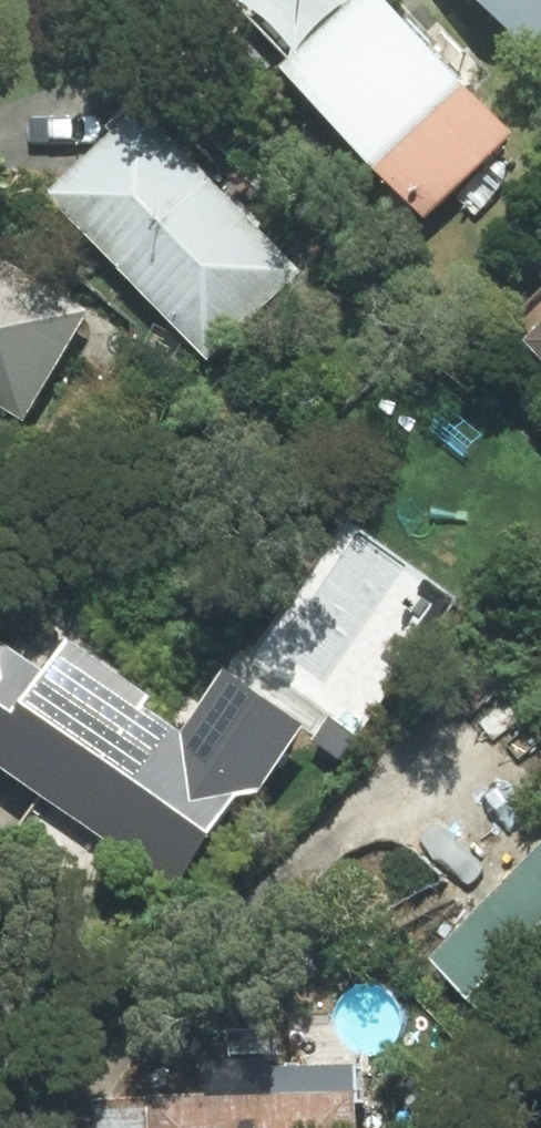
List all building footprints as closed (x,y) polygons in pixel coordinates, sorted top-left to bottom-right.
[(288,58),(281,65),(422,213),(509,131),(384,0),(234,0),(233,1),(288,58)] [(525,51),(540,36),(540,0),(477,0),(525,51)] [(139,106),(48,193),(205,357),(297,270),(139,106)] [(22,419),(85,311),(0,261),(0,407),(22,419)] [(526,340),(540,356),(540,294),(518,316),(534,333),(526,340)] [(351,522),(251,659),(358,735),(457,598),(351,522)] [(173,885),(235,794),(258,790),(303,724),(221,669),(181,729),(144,704),(151,694),(64,636),(43,668),(0,639),(0,770),(173,885)] [(427,958),(495,1025),(540,979),(540,844),(427,958)] [(146,1103),(147,1127),(353,1127),(352,1094),(146,1103)] [(146,1103),(92,1105),(93,1127),(147,1127),(146,1103)]
